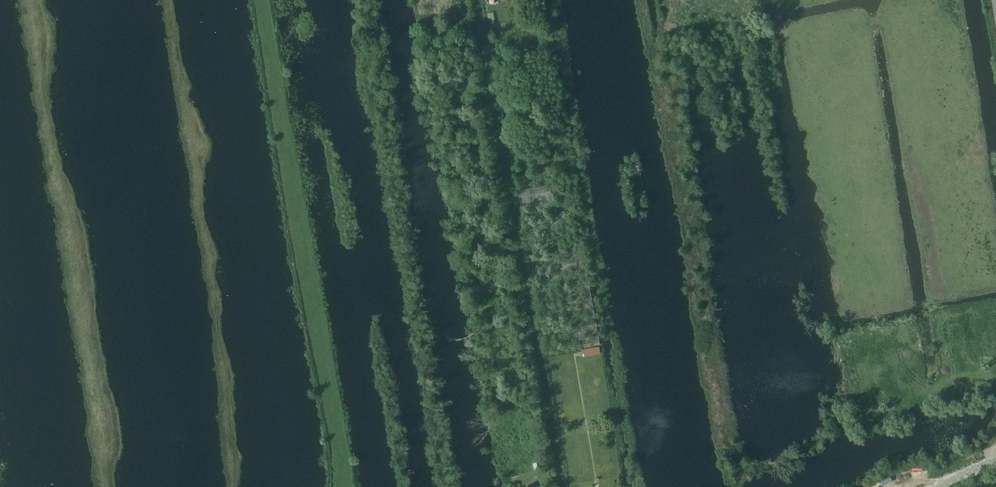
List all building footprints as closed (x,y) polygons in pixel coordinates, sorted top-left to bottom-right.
[(583,356),(600,353),(599,346),(582,349),(583,356)]
